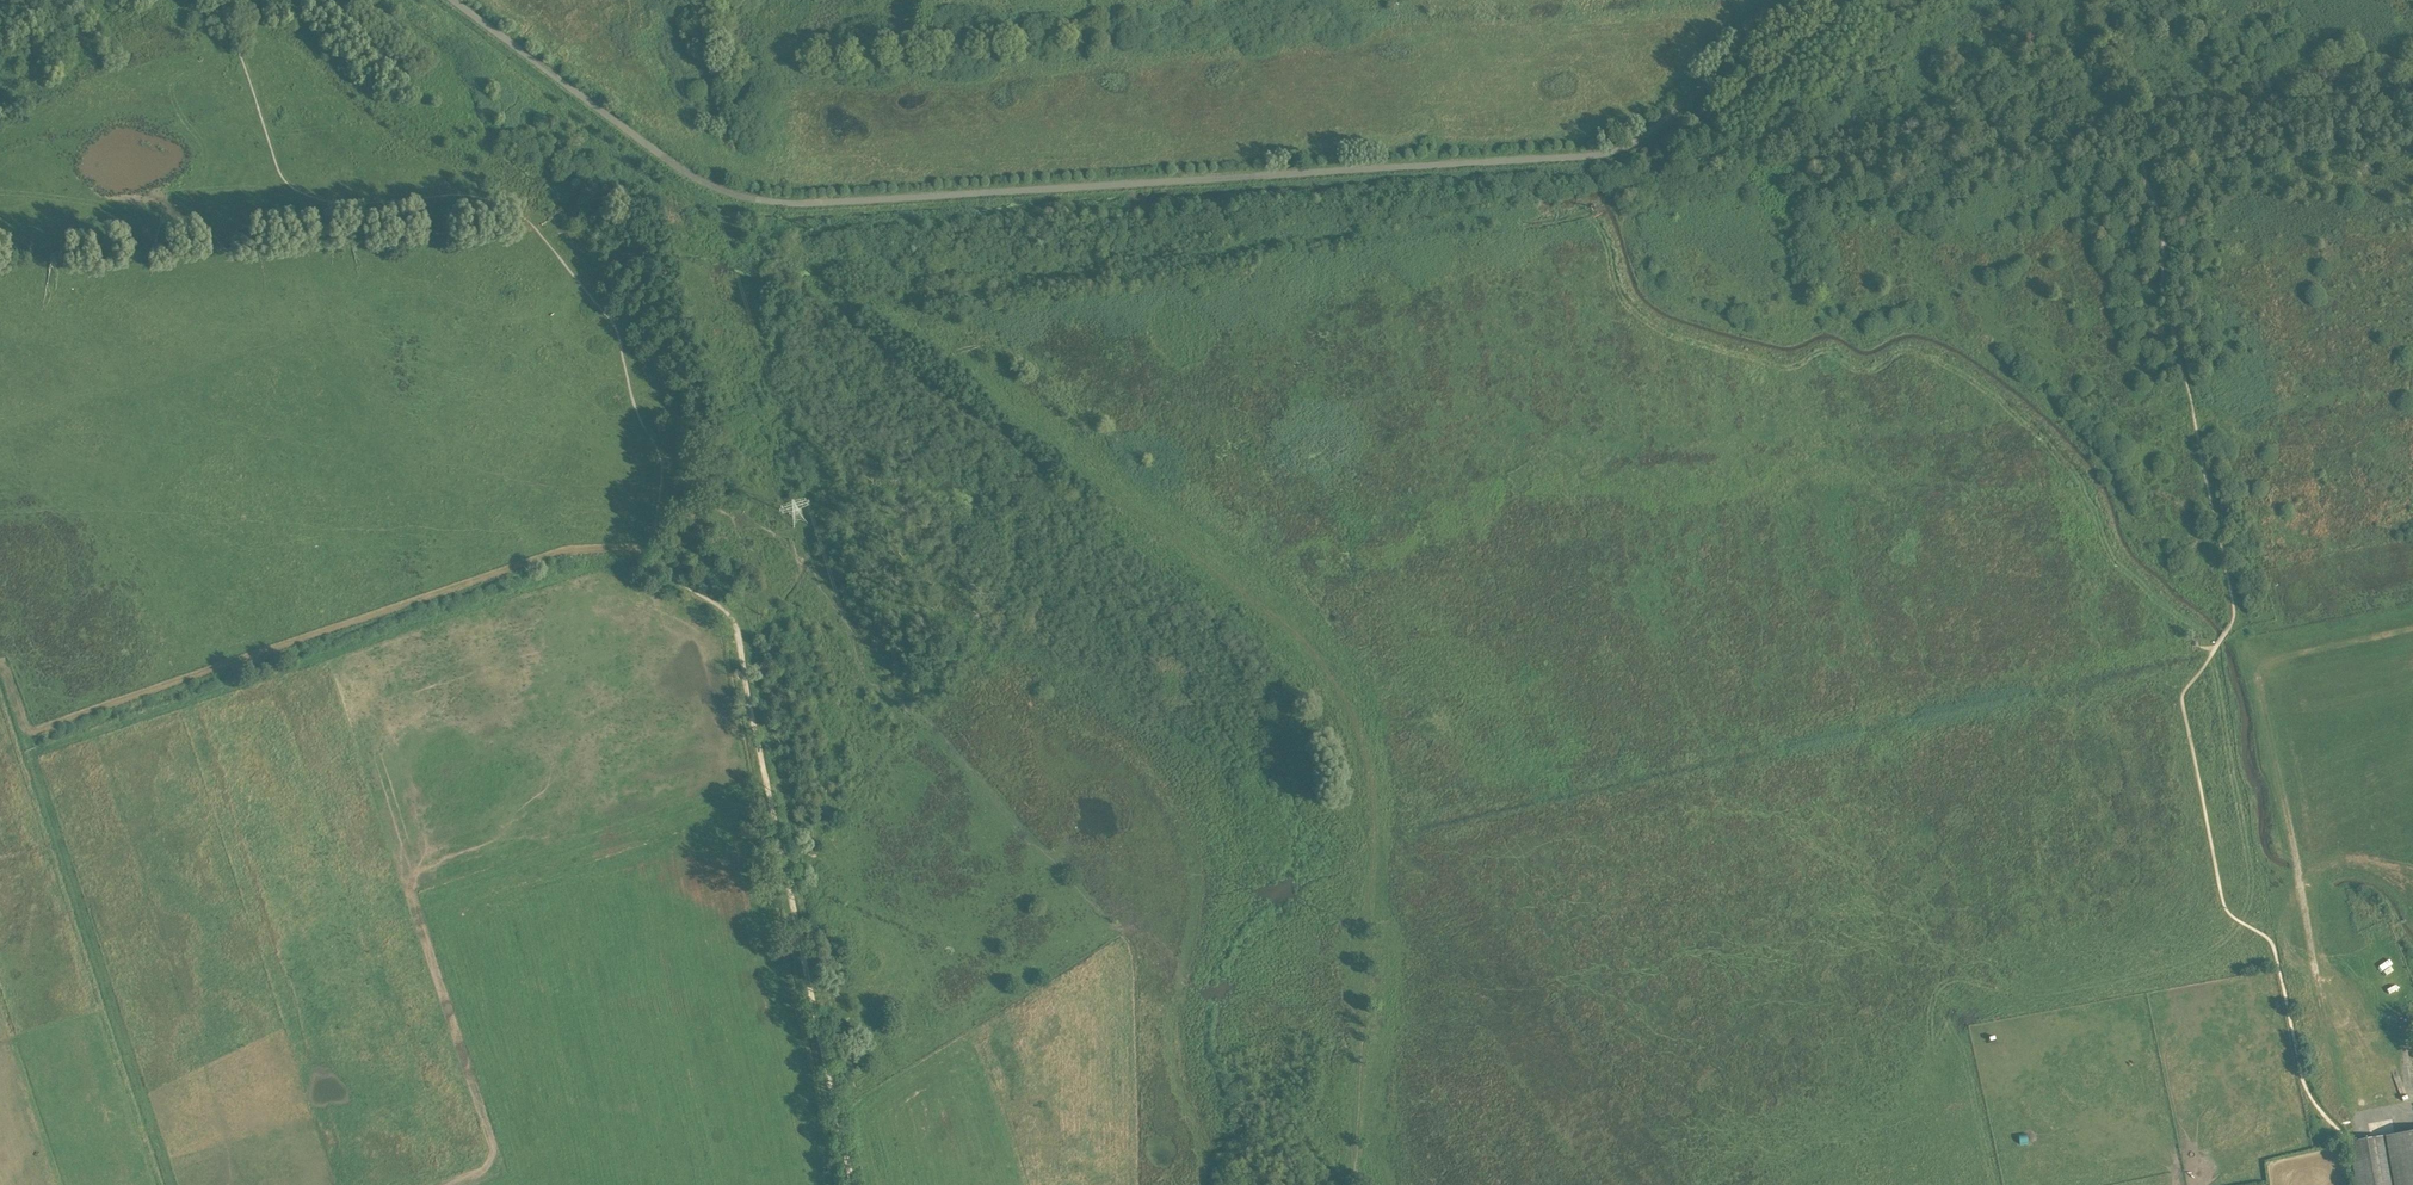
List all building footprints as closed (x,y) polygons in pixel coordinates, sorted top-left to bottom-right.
[(2385,1137),(2349,1143),(2357,1184),(2412,1184),(2412,1132),(2385,1137)]
